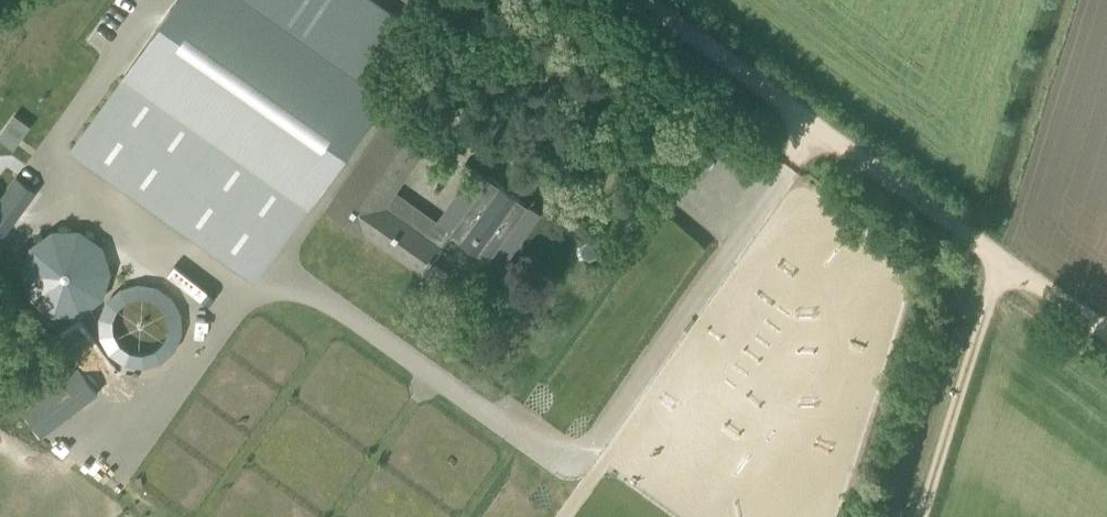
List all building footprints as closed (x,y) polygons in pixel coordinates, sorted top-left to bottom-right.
[(250,270),(300,202),(301,202),(379,95),(361,82),(398,32),(354,0),(330,0),(302,38),(278,21),(293,0),(174,0),(122,71),(122,72),(72,140),(250,270)] [(384,205),(432,136),(396,111),(327,209),(364,236),(365,234),(424,276),(444,248),(384,205)] [(17,175),(0,199),(0,240),(36,189),(17,175)] [(489,258),(515,220),(528,202),(490,176),(451,231),(489,258)] [(114,295),(89,222),(14,248),(39,321),(114,295)] [(89,308),(124,373),(190,337),(155,273),(89,308)] [(35,431),(97,396),(79,366),(18,401),(35,431)]
